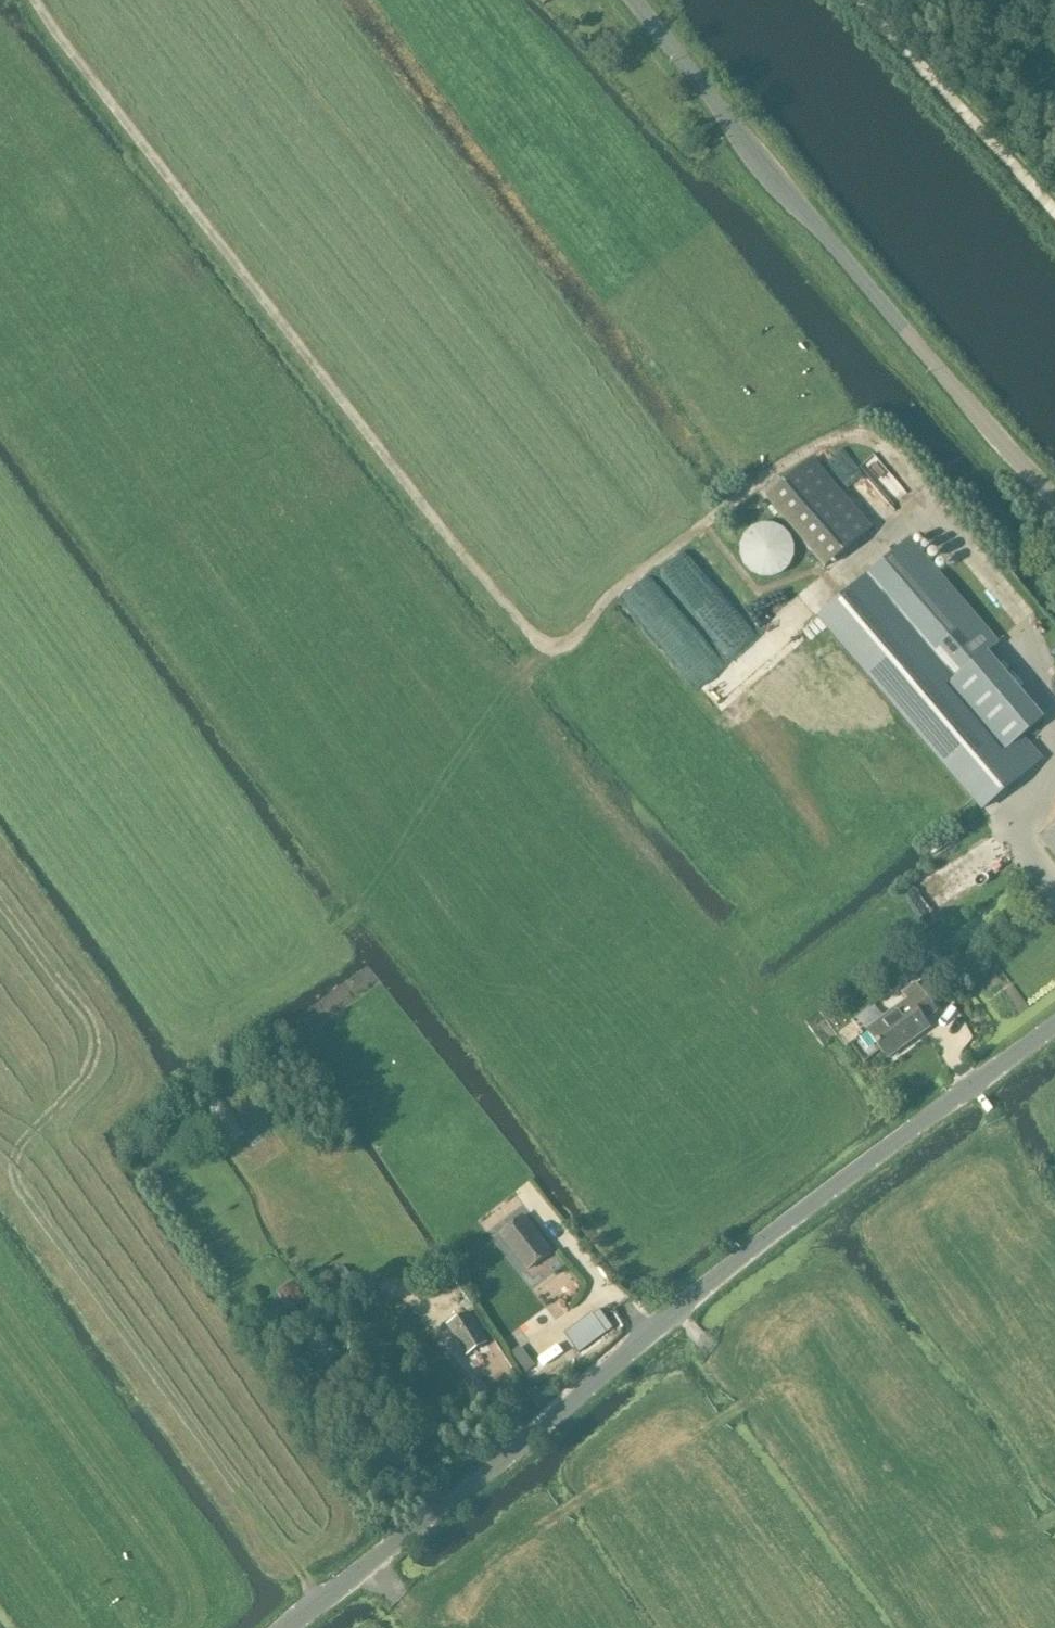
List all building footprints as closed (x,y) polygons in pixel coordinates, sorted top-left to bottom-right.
[(825,568),(871,528),(813,460),(766,500),(825,568)] [(910,540),(817,620),(981,812),(1044,758),(1024,735),(1043,719),(987,653),(998,643),(910,540)] [(1040,838),(1054,857),(1054,827),(1040,838)] [(908,958),(927,984),(948,968),(930,942),(908,958)] [(923,1021),(936,1012),(915,983),(901,994),(907,1001),(866,1032),(886,1060),(928,1028),(923,1021)] [(498,1235),(526,1272),(552,1252),(523,1215),(498,1235)] [(304,1302),(291,1282),(276,1291),(288,1311),(304,1302)] [(349,1302),(342,1290),(327,1300),(335,1311),(349,1302)] [(466,1355),(487,1342),(468,1312),(447,1324),(466,1355)] [(608,1332),(594,1312),(564,1333),(579,1353),(608,1332)] [(535,1366),(520,1347),(512,1353),(526,1372),(535,1366)] [(515,1387),(512,1381),(501,1388),(505,1393),(515,1387)]
